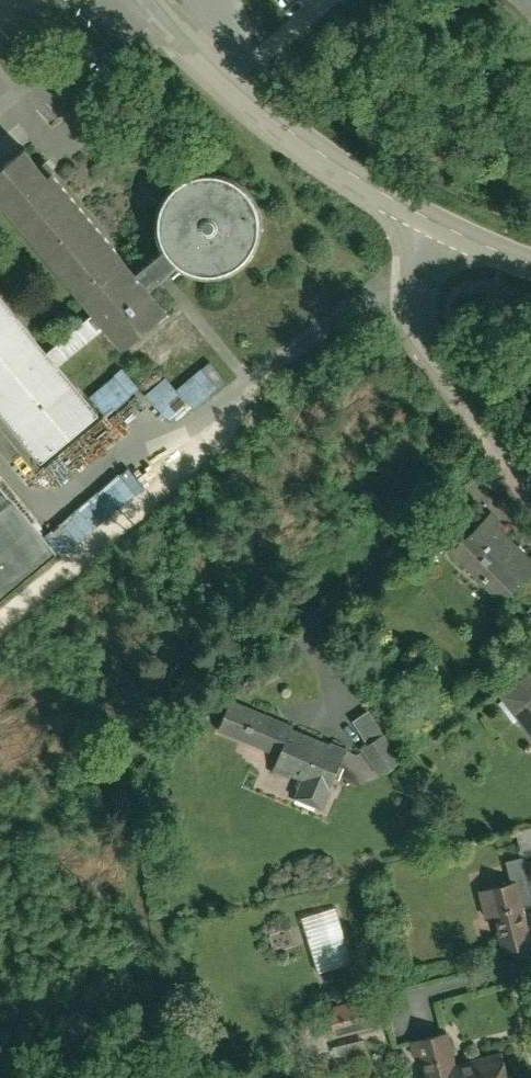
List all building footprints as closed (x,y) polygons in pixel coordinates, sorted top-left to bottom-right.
[(165,249),(135,273),(41,160),(39,163),(22,142),(0,160),(0,210),(86,314),(44,349),(0,297),(0,425),(37,470),(100,418),(56,365),(99,330),(119,353),(168,313),(148,289),(180,263),(193,269),(212,271),(231,265),(246,252),(255,235),(256,215),(250,197),(238,182),(220,173),(201,171),(182,177),(167,190),(158,207),(156,227),(162,245),(165,249)] [(165,418),(184,402),(191,410),(227,380),(208,358),(174,388),(163,376),(143,393),(165,418)] [(120,366),(86,395),(104,416),(139,388),(120,366)] [(125,465),(43,534),(61,556),(143,486),(125,465)] [(55,552),(0,485),(0,597),(55,552)] [(487,514),(446,551),(496,606),(530,574),(530,562),(487,514)] [(497,691),(530,736),(530,665),(497,691)] [(213,732),(274,756),(286,724),(225,700),(213,732)] [(399,760),(363,710),(347,722),(362,743),(355,748),(360,755),(375,777),(399,760)] [(341,754),(344,746),(286,724),(274,756),(268,772),(284,778),(286,772),(294,775),(296,769),(303,772),(293,799),(320,809),(331,780),(341,754)] [(341,754),(331,780),(357,790),(375,777),(360,755),(354,759),(341,754)] [(515,829),(530,824),(530,809),(511,815),(515,829)] [(515,829),(520,849),(530,846),(530,824),(515,829)] [(513,879),(520,905),(530,903),(519,856),(503,860),(508,880),(513,879)] [(501,952),(530,945),(520,905),(513,879),(508,880),(474,889),(482,920),(492,917),(501,952)] [(302,914),(313,970),(349,964),(338,907),(302,914)] [(357,998),(326,1006),(336,1040),(367,1031),(357,998)] [(404,1041),(408,1058),(416,1056),(422,1077),(507,1077),(500,1050),(453,1062),(445,1031),(404,1041)]
